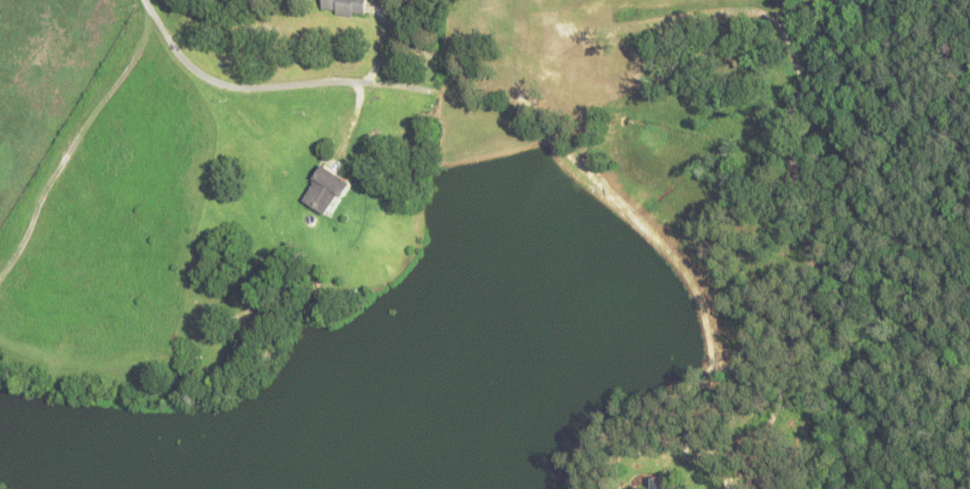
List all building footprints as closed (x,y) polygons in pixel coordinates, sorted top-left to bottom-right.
[(320,12),(364,19),(367,0),(322,0),(320,12)] [(354,185),(324,168),(304,203),(329,217),(341,198),(345,200),(354,185)] [(655,480),(655,488),(677,488),(677,480),(655,480)]
